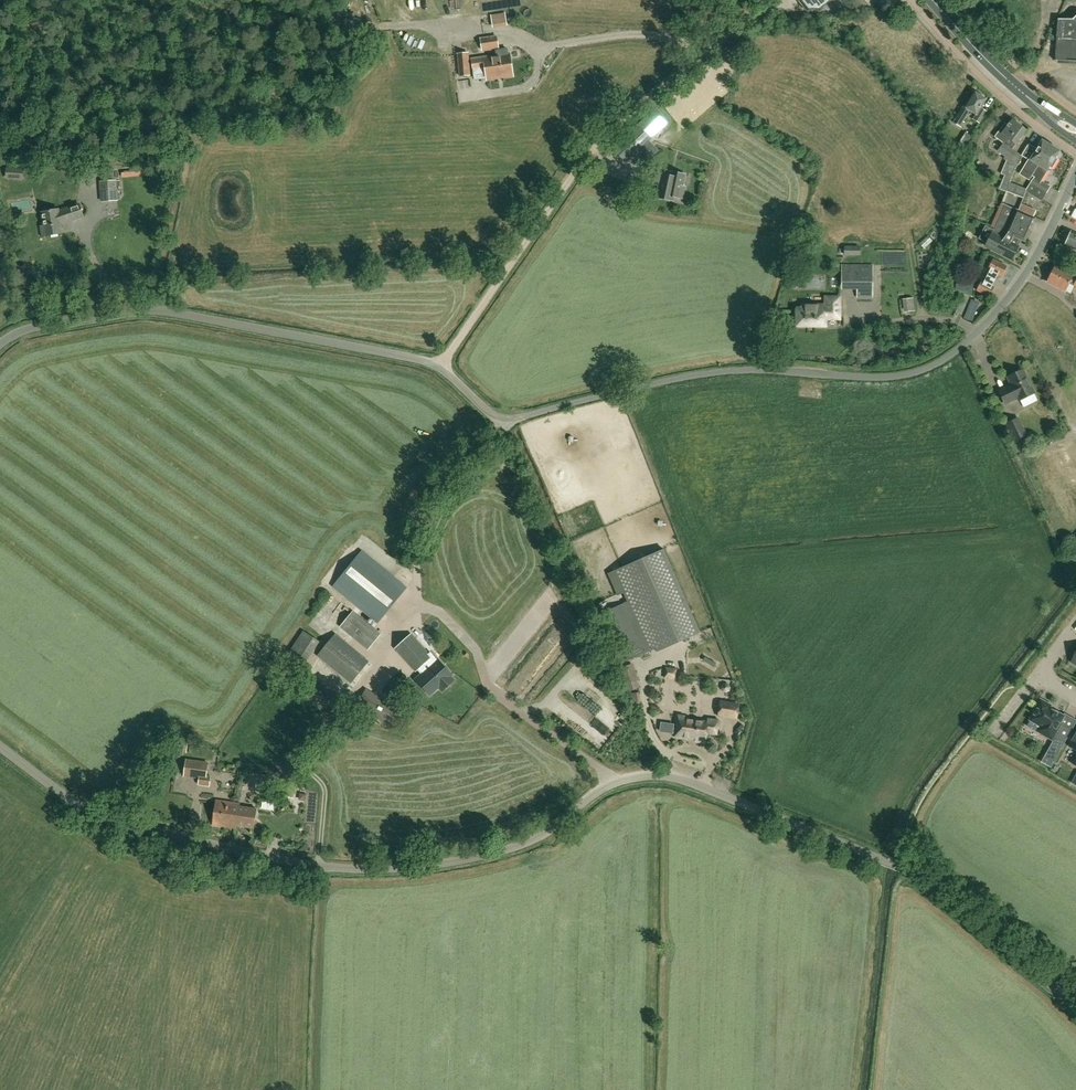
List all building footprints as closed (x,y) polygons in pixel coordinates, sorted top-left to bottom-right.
[(807,11),(821,11),(835,0),(798,0),(807,11)] [(509,13),(495,16),(497,29),(512,26),(509,13)] [(773,17),(769,13),(760,20),(764,25),(773,17)] [(1049,38),(1057,39),(1056,59),(1075,61),(1075,17),(1074,19),(1074,20),(1057,20),(1049,38)] [(480,38),(482,51),(499,49),(497,36),(480,38)] [(471,76),(469,52),(456,53),(459,77),(471,76)] [(483,57),(487,80),(513,76),(510,53),(483,57)] [(963,106),(956,118),(953,122),(961,128),(965,123),(963,122),(970,111),(977,115),(974,119),(980,123),(987,112),(981,108),(986,99),(974,92),(965,107),(963,106)] [(658,150),(649,140),(663,127),(651,114),(614,149),(626,162),(639,149),(648,159),(658,150)] [(1012,119),(1008,124),(1005,122),(994,136),(1003,143),(997,151),(1005,157),(1003,158),(1006,161),(1001,174),(1005,175),(999,189),(1006,192),(1015,168),(1021,156),(1012,149),(1016,144),(1015,144),(1026,130),(1012,119)] [(958,144),(964,147),(971,136),(965,132),(958,144)] [(1029,180),(1032,176),(1051,145),(1042,140),(1037,149),(1028,144),(1022,155),(1026,158),(1028,155),(1032,157),(1030,160),(1029,159),(1020,174),(1029,180)] [(1047,171),(1050,167),(1052,168),(1058,159),(1055,158),(1060,151),(1051,145),(1032,176),(1034,177),(1026,190),(1042,200),(1046,193),(1050,187),(1041,181),(1047,171)] [(15,169),(6,168),(5,177),(14,178),(15,169)] [(661,175),(658,174),(656,174),(654,175),(653,177),(653,179),(654,181),(656,182),(660,183),(657,197),(673,200),(674,196),(683,198),(685,186),(682,186),(685,175),(671,172),(670,176),(661,175)] [(118,201),(117,180),(99,181),(101,202),(118,201)] [(995,228),(1006,233),(1019,239),(1025,241),(1035,218),(1033,217),(1035,212),(1018,205),(1017,209),(1005,204),(995,228)] [(79,205),(59,212),(58,210),(42,212),(45,226),(41,226),(43,236),(62,233),(60,222),(71,218),(72,221),(84,217),(79,205)] [(979,239),(986,243),(985,246),(1012,260),(1018,247),(1016,245),(1019,239),(1006,233),(995,228),(994,228),(993,230),(986,226),(979,239)] [(1071,231),(1065,245),(1075,250),(1075,234),(1071,231)] [(861,246),(845,246),(844,255),(860,256),(861,246)] [(983,282),(981,280),(976,290),(989,297),(994,287),(991,286),(998,274),(1002,276),(1007,266),(993,259),(988,269),(990,270),(983,282)] [(842,290),(857,290),(857,298),(873,298),(873,264),(856,264),(841,264),(842,290)] [(1047,282),(1065,291),(1070,283),(1075,286),(1075,275),(1067,271),(1067,272),(1054,266),(1047,282)] [(825,305),(814,304),(801,304),(801,310),(796,310),(796,313),(794,313),(794,323),(796,323),(796,326),(826,326),(826,319),(840,319),(840,297),(825,297),(825,305)] [(906,298),(907,312),(919,312),(918,297),(906,298)] [(964,318),(972,321),(979,303),(970,300),(964,318)] [(1008,377),(1011,385),(999,391),(1006,404),(1018,398),(1019,400),(1034,392),(1023,370),(1008,377)] [(1004,423),(1008,431),(1014,442),(1027,435),(1018,417),(1004,423)] [(1004,433),(1008,431),(1004,423),(1000,425),(1004,433)] [(488,470),(482,463),(473,470),(478,478),(488,470)] [(604,612),(606,615),(622,655),(620,655),(621,658),(623,657),(625,661),(655,648),(657,652),(701,633),(665,549),(609,573),(618,594),(624,592),(629,602),(604,612)] [(407,588),(362,551),(333,586),(378,623),(407,588)] [(339,627),(368,650),(381,634),(353,610),(339,627)] [(281,663),(298,674),(320,642),(303,630),(281,663)] [(335,633),(317,656),(351,684),(369,661),(335,633)] [(431,657),(410,634),(396,648),(416,670),(418,668),(423,673),(416,679),(430,694),(437,687),(441,691),(454,680),(450,676),(452,674),(438,659),(433,664),(429,659),(431,657)] [(625,685),(626,684),(629,691),(640,687),(638,680),(639,680),(633,663),(619,668),(625,685)] [(665,667),(663,679),(676,680),(678,669),(665,667)] [(405,712),(366,689),(356,705),(395,728),(405,712)] [(720,700),(717,717),(737,720),(740,703),(720,700)] [(1049,709),(1051,706),(1040,700),(1033,713),(1034,713),(1030,721),(1041,727),(1038,733),(1049,739),(1062,716),(1049,709)] [(707,722),(692,720),(684,719),(684,717),(677,716),(676,726),(675,736),(695,738),(695,740),(705,742),(706,734),(716,736),(718,721),(708,719),(707,722)] [(1062,724),(1048,749),(1058,754),(1072,729),(1062,724)] [(186,760),(184,777),(200,779),(199,785),(210,786),(211,777),(207,776),(209,763),(186,760)] [(280,796),(293,798),(296,782),(282,779),(280,796)] [(231,815),(233,802),(216,800),(213,825),(236,828),(237,825),(236,825),(237,816),(231,815)] [(240,803),(233,802),(231,815),(237,816),(236,825),(237,825),(254,828),(257,809),(239,806),(240,803)]
